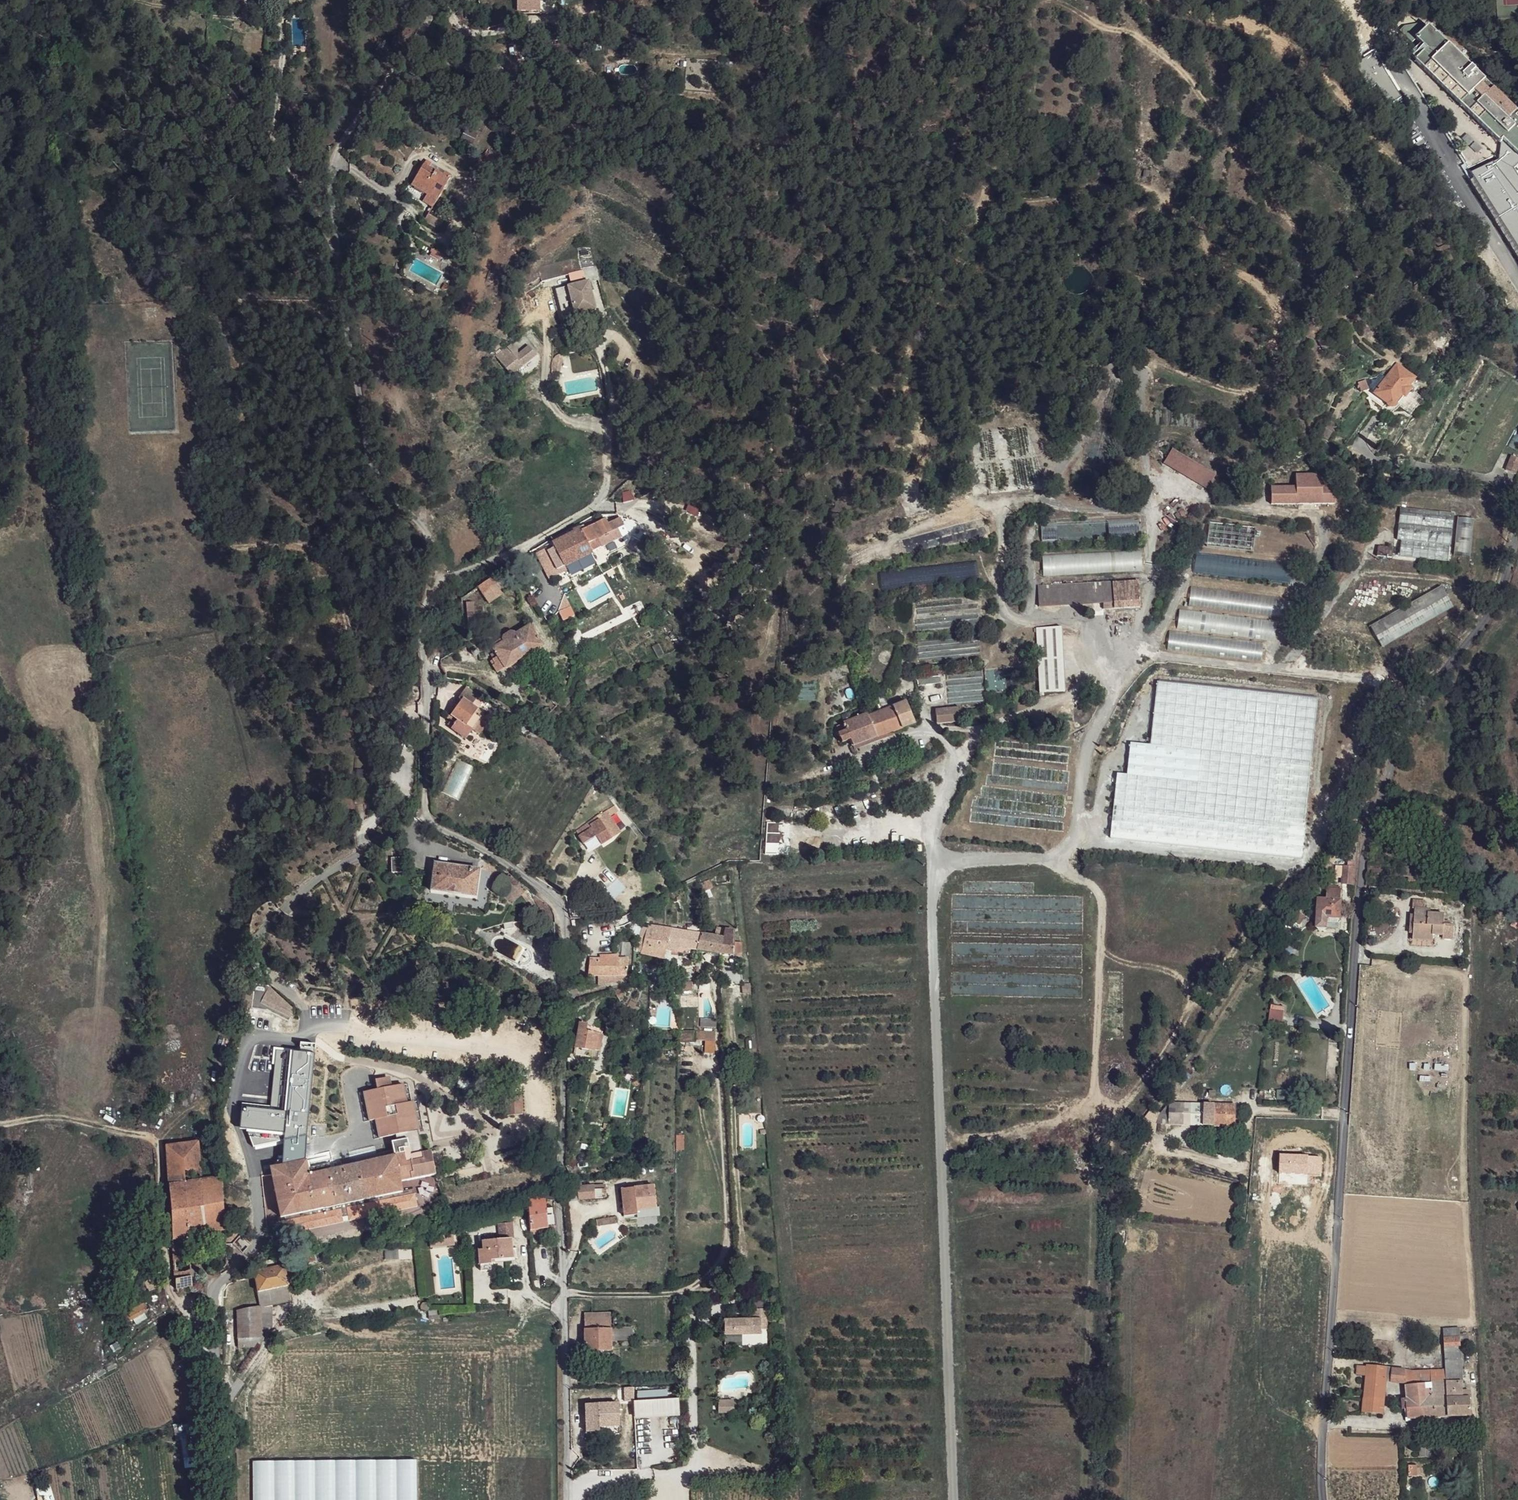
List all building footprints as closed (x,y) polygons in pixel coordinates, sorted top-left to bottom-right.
[(1417,22),(1393,29),(1412,43),(1416,39),(1429,25),(1417,22)] [(1429,25),(1416,39),(1427,49),(1415,61),(1500,144),(1503,141),(1517,155),(1517,112),(1429,25)] [(570,42),(557,45),(559,55),(572,52),(570,42)] [(1484,63),(1479,69),(1488,77),(1493,72),(1484,63)] [(487,151),(471,171),(479,176),(494,157),(487,151)] [(426,160),(412,185),(427,194),(423,203),(433,208),(451,175),(426,160)] [(1510,171),(1517,186),(1517,166),(1510,171)] [(428,214),(424,221),(438,230),(442,223),(428,214)] [(434,249),(430,255),(439,260),(443,254),(434,249)] [(579,257),(538,267),(542,282),(583,271),(582,269),(579,257)] [(583,271),(586,282),(589,281),(589,282),(599,279),(596,266),(582,269),(583,271)] [(586,282),(568,286),(555,289),(562,318),(575,314),(596,309),(589,282),(589,281),(586,282)] [(1401,354),(1406,349),(1400,344),(1396,349),(1401,354)] [(504,365),(511,375),(518,371),(529,362),(537,356),(533,349),(519,360),(516,356),(504,365)] [(1396,365),(1373,394),(1382,401),(1386,404),(1387,407),(1389,408),(1391,408),(1393,407),(1395,405),(1395,403),(1401,396),(1404,398),(1411,389),(1408,387),(1414,378),(1396,365)] [(1421,399),(1411,389),(1404,398),(1401,396),(1395,403),(1410,413),(1421,399)] [(1215,476),(1171,449),(1163,464),(1207,490),(1215,476)] [(1162,451),(1154,452),(1155,459),(1163,458),(1162,451)] [(1506,471),(1515,475),(1517,468),(1517,459),(1512,457),(1506,471)] [(1321,486),(1321,474),(1296,474),(1296,487),(1271,486),(1271,505),(1334,504),(1334,486),(1321,486)] [(1143,487),(1133,485),(1132,492),(1130,491),(1128,504),(1136,505),(1138,492),(1142,493),(1143,487)] [(1398,507),(1394,558),(1448,562),(1453,512),(1398,507)] [(546,549),(557,570),(564,566),(592,552),(628,534),(620,518),(608,524),(605,519),(600,521),(599,519),(598,517),(583,525),(583,527),(573,532),(575,534),(546,549)] [(1040,522),(1041,543),(1139,539),(1138,518),(1040,522)] [(1470,560),(1475,521),(1458,518),(1453,558),(1470,560)] [(1256,528),(1210,521),(1206,546),(1253,552),(1256,528)] [(1042,554),(1042,575),(1141,572),(1141,551),(1042,554)] [(1195,555),(1193,573),(1290,583),(1292,565),(1195,555)] [(478,588),(489,604),(502,595),(491,579),(478,588)] [(1112,583),(1113,603),(1103,603),(1103,609),(1140,607),(1138,581),(1112,583)] [(1103,603),(1113,603),(1112,583),(1038,586),(1039,606),(1103,603)] [(1286,617),(1288,598),(1190,588),(1188,607),(1286,617)] [(1381,649),(1454,611),(1442,588),(1369,625),(1381,649)] [(630,590),(622,593),(625,599),(633,595),(630,590)] [(434,605),(437,611),(442,609),(438,602),(434,605)] [(1274,641),(1277,621),(1179,609),(1177,629),(1274,641)] [(490,655),(493,660),(493,661),(495,664),(493,666),(497,673),(505,668),(507,668),(516,663),(517,661),(542,645),(529,626),(515,635),(514,633),(510,633),(503,637),(502,640),(503,642),(502,643),(501,640),(491,646),(493,649),(495,653),(490,655)] [(1039,693),(1064,692),(1061,627),(1036,628),(1039,693)] [(1263,641),(1169,635),(1167,654),(1262,661),(1263,641)] [(471,651),(470,653),(471,656),(473,657),(475,658),(477,657),(478,655),(479,653),(478,651),(476,649),(474,649),(472,650),(471,651)] [(1303,859),(1317,697),(1156,684),(1151,747),(1129,745),(1127,775),(1116,774),(1110,843),(1303,859)] [(453,718),(448,725),(452,728),(452,729),(465,739),(472,730),(481,716),(476,712),(478,709),(473,705),(479,696),(466,687),(459,698),(462,700),(451,715),(453,718)] [(914,724),(906,701),(868,716),(867,714),(843,723),(844,723),(837,726),(840,732),(838,733),(842,742),(850,739),(853,746),(914,724)] [(960,722),(959,707),(935,709),(937,724),(960,722)] [(487,721),(481,716),(472,730),(478,734),(487,721)] [(1428,805),(1425,819),(1437,821),(1440,807),(1428,805)] [(608,810),(600,815),(603,819),(611,814),(608,810)] [(592,828),(579,836),(586,847),(598,839),(601,844),(611,838),(599,819),(590,824),(592,828)] [(611,838),(601,844),(603,847),(613,841),(611,838)] [(1343,878),(1342,883),(1353,884),(1354,868),(1355,844),(1352,840),(1340,844),(1325,867),(1331,871),(1335,865),(1334,864),(1341,855),(1349,863),(1348,867),(1337,866),(1336,877),(1343,878)] [(435,863),(431,891),(475,897),(479,870),(435,863)] [(699,884),(703,892),(713,887),(709,880),(699,884)] [(1326,931),(1327,928),(1340,929),(1342,890),(1327,890),(1326,900),(1318,899),(1317,927),(1317,931),(1318,932),(1320,932),(1321,933),(1322,933),(1323,932),(1324,932),(1325,932),(1326,931)] [(1413,901),(1413,908),(1415,908),(1414,915),(1413,934),(1413,936),(1433,938),(1433,935),(1443,936),(1443,938),(1453,939),(1454,926),(1443,925),(1444,915),(1428,914),(1424,914),(1425,908),(1425,901),(1413,901)] [(643,943),(640,953),(664,959),(666,949),(671,929),(648,925),(647,931),(643,943)] [(688,926),(687,932),(701,934),(700,926),(688,926)] [(715,936),(723,938),(724,930),(716,928),(715,936)] [(671,929),(666,949),(677,952),(678,948),(698,950),(701,934),(687,932),(671,929)] [(701,934),(698,950),(734,955),(734,942),(734,931),(724,929),(724,930),(723,938),(715,936),(713,936),(701,934)] [(638,942),(643,943),(647,931),(642,930),(638,942)] [(589,959),(588,976),(626,976),(627,960),(629,959),(631,943),(623,942),(621,959),(611,959),(611,955),(600,956),(599,959),(589,959)] [(692,982),(681,981),(681,984),(681,990),(691,990),(692,982)] [(268,986),(261,1003),(270,1007),(272,1002),(287,1015),(291,1006),(268,986)] [(668,991),(662,986),(659,991),(664,995),(668,991)] [(615,991),(619,998),(623,996),(622,993),(622,992),(620,988),(615,991)] [(251,1009),(253,993),(241,991),(239,1008),(251,1009)] [(631,999),(627,1008),(634,1010),(638,1002),(631,999)] [(329,1002),(319,1002),(318,1009),(335,1010),(334,1005),(329,1005),(329,1002)] [(616,1006),(609,1005),(606,1015),(620,1017),(623,1007),(616,1006)] [(1284,1013),(1271,1011),(1268,1028),(1282,1030),(1284,1013)] [(701,1018),(700,1027),(716,1028),(716,1019),(701,1018)] [(580,1023),(575,1048),(599,1052),(602,1035),(586,1031),(587,1024),(580,1023)] [(679,1032),(679,1040),(695,1040),(695,1032),(679,1032)] [(695,1032),(695,1040),(703,1040),(715,1041),(715,1033),(695,1032)] [(703,1046),(703,1055),(715,1055),(715,1047),(703,1046)] [(715,1055),(703,1055),(703,1069),(714,1069),(715,1055)] [(392,1142),(395,1156),(404,1154),(406,1162),(422,1159),(421,1153),(418,1130),(424,1129),(418,1101),(411,1102),(407,1083),(392,1085),(390,1077),(376,1079),(378,1089),(364,1092),(369,1120),(376,1119),(379,1138),(396,1134),(397,1141),(392,1142)] [(505,1097),(507,1116),(522,1115),(521,1096),(505,1097)] [(1234,1126),(1235,1106),(1169,1103),(1156,1124),(1234,1126)] [(166,1146),(173,1240),(219,1231),(218,1270),(220,1270),(222,1269),(223,1268),(225,1266),(225,1264),(226,1262),(224,1230),(220,1178),(212,1179),(200,1180),(198,1141),(166,1146)] [(270,1168),(285,1235),(344,1222),(343,1217),(348,1216),(349,1221),(417,1207),(414,1194),(416,1193),(415,1189),(402,1191),(400,1182),(435,1175),(431,1151),(421,1153),(422,1159),(406,1162),(404,1154),(395,1156),(310,1175),(307,1161),(270,1168)] [(217,1158),(209,1159),(212,1179),(220,1178),(217,1158)] [(605,1203),(605,1198),(579,1200),(578,1187),(582,1186),(581,1183),(579,1183),(579,1182),(565,1182),(565,1206),(605,1203)] [(578,1187),(579,1200),(605,1198),(605,1190),(594,1191),(594,1185),(582,1186),(578,1187)] [(621,1189),(624,1216),(636,1214),(637,1216),(656,1214),(653,1186),(621,1189)] [(527,1194),(529,1208),(546,1208),(544,1192),(527,1194)] [(529,1208),(531,1230),(557,1227),(556,1217),(555,1207),(546,1208),(529,1208)] [(596,1220),(597,1225),(616,1223),(615,1217),(596,1220)] [(499,1224),(500,1239),(482,1241),(483,1249),(479,1250),(480,1265),(491,1264),(491,1260),(513,1259),(511,1239),(514,1238),(513,1222),(499,1224)] [(445,1235),(429,1237),(431,1247),(447,1246),(445,1235)] [(445,1235),(447,1246),(455,1245),(454,1235),(445,1235)] [(173,1248),(176,1290),(192,1287),(197,1281),(196,1269),(190,1268),(190,1245),(173,1248)] [(290,1260),(292,1268),(316,1262),(315,1255),(290,1260)] [(254,1272),(260,1307),(260,1308),(272,1306),(292,1302),(285,1267),(254,1272)] [(146,1280),(151,1291),(155,1289),(151,1277),(146,1280)] [(151,1291),(141,1295),(145,1303),(149,1309),(161,1303),(155,1289),(151,1291)] [(123,1315),(127,1322),(149,1309),(145,1303),(123,1315)] [(423,1304),(421,1305),(421,1307),(421,1308),(421,1310),(423,1311),(424,1312),(425,1312),(427,1311),(428,1310),(429,1309),(429,1308),(429,1306),(428,1305),(427,1304),(425,1303),(424,1303),(423,1304)] [(272,1306),(260,1308),(261,1328),(273,1328),(272,1306)] [(260,1307),(238,1311),(238,1339),(261,1338),(261,1328),(260,1308),(260,1307)] [(438,1309),(429,1309),(428,1310),(429,1319),(439,1318),(438,1309)] [(724,1320),(724,1335),(760,1334),(760,1330),(760,1320),(766,1319),(766,1310),(749,1310),(749,1320),(724,1320)] [(584,1317),(584,1351),(611,1351),(611,1316),(584,1317)] [(1463,1391),(1459,1328),(1443,1329),(1445,1370),(1446,1394),(1463,1391)] [(238,1339),(238,1348),(254,1348),(261,1338),(238,1339)] [(1366,1365),(1357,1364),(1356,1375),(1365,1376),(1366,1365)] [(1393,1368),(1366,1365),(1365,1376),(1386,1378),(1386,1379),(1392,1380),(1393,1369),(1393,1368)] [(1393,1369),(1392,1380),(1406,1381),(1413,1381),(1413,1371),(1393,1369)] [(1406,1386),(1407,1399),(1432,1397),(1430,1370),(1413,1371),(1413,1381),(1406,1381),(1406,1384),(1406,1386)] [(1430,1370),(1432,1397),(1446,1394),(1445,1370),(1430,1370)] [(1365,1376),(1362,1412),(1383,1414),(1386,1382),(1386,1379),(1386,1378),(1365,1376)] [(1446,1394),(1448,1417),(1471,1417),(1469,1390),(1446,1394)] [(1404,1399),(1405,1409),(1408,1409),(1409,1419),(1423,1418),(1448,1417),(1446,1394),(1421,1399),(1407,1399),(1404,1399)] [(733,1411),(733,1398),(717,1398),(717,1411),(733,1411)] [(633,1401),(634,1417),(679,1414),(678,1399),(633,1401)] [(585,1404),(586,1432),(599,1431),(599,1435),(619,1434),(618,1403),(585,1404)] [(1431,1446),(1419,1447),(1419,1457),(1431,1457),(1431,1446)] [(416,1459),(253,1461),(254,1499),(416,1499),(416,1459)] [(1417,1466),(1409,1466),(1408,1476),(1417,1476),(1417,1466)]
